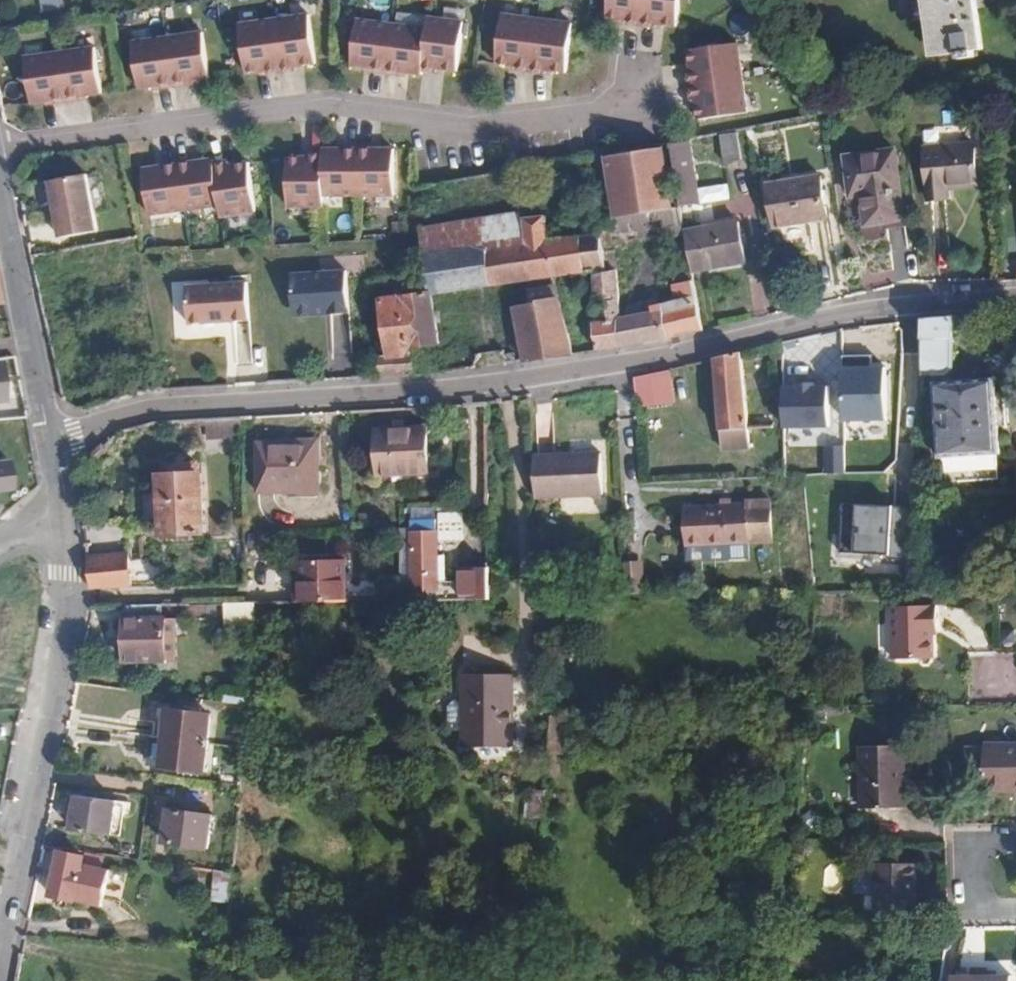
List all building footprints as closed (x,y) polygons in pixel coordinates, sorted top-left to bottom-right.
[(664,22),(678,24),(681,0),(610,0),(608,16),(628,18),(627,21),(657,25),(658,22),(664,22)] [(938,58),(961,54),(962,60),(978,58),(977,51),(986,50),(979,8),(984,7),(983,0),(929,0),(938,58)] [(296,66),(302,65),(316,63),(309,14),(239,24),(246,74),(260,72),(266,71),(266,74),(297,69),(296,66)] [(502,14),(496,63),(511,65),(517,65),(517,68),(547,72),(547,69),(553,69),(568,71),(573,22),(502,14)] [(443,68),(458,70),(464,20),(424,16),(424,26),(356,20),(352,65),(366,67),(371,67),(371,71),(402,74),(402,71),(408,72),(422,74),(423,69),(438,71),(438,68),(443,68)] [(189,81),(194,81),(209,79),(202,32),(131,43),(138,89),(153,87),(158,86),(159,89),(189,85),(189,81)] [(697,98),(698,104),(699,118),(749,111),(739,40),(689,48),(692,62),(692,68),(689,68),(694,98),(697,98)] [(81,97),(86,96),(101,94),(94,48),(23,58),(30,104),(45,102),(50,102),(51,104),(81,100),(81,97)] [(721,134),(723,158),(739,156),(736,132),(721,134)] [(700,203),(688,140),(668,144),(680,206),(700,203)] [(973,142),(922,146),(926,198),(947,197),(946,185),(976,184),(973,142)] [(325,207),(325,196),(395,196),(395,149),(381,149),(374,149),(374,146),(343,146),(343,149),(337,149),(323,149),(322,153),(308,153),(308,157),(302,157),(288,157),(289,207),(325,207)] [(669,210),(656,146),(611,155),(620,219),(669,210)] [(862,194),(867,223),(903,218),(893,150),(846,157),(852,196),(862,194)] [(162,167),(157,168),(142,170),(148,216),(219,207),(221,217),(256,213),(249,163),(235,165),(229,166),(229,161),(214,163),(213,160),(198,162),(193,163),(193,160),(162,164),(162,167)] [(86,175),(49,182),(60,239),(97,232),(86,175)] [(821,175),(769,184),(776,226),(827,217),(821,175)] [(433,295),(585,274),(581,237),(550,241),(547,218),(525,219),(528,244),(484,249),(473,245),(423,254),(429,293),(384,300),(391,352),(379,353),(380,368),(415,366),(413,348),(440,343),(433,295)] [(581,237),(585,274),(595,273),(597,297),(618,296),(617,272),(607,272),(603,248),(616,247),(616,242),(641,239),(639,219),(599,222),(601,235),(581,237)] [(741,225),(685,235),(693,275),(748,265),(741,225)] [(29,239),(33,256),(45,254),(41,236),(29,239)] [(351,312),(348,269),(292,273),(296,312),(301,315),(351,312)] [(248,282),(186,287),(189,325),(251,320),(248,282)] [(654,341),(704,330),(695,283),(673,287),(678,309),(671,311),(670,304),(653,309),(653,313),(621,320),(599,324),(593,325),(599,351),(654,341)] [(599,324),(621,320),(618,296),(597,297),(599,324)] [(525,360),(572,354),(561,301),(517,307),(525,360)] [(970,331),(971,316),(924,319),(922,377),(946,377),(954,368),(954,331),(970,331)] [(234,364),(251,364),(250,324),(234,324),(234,364)] [(720,432),(748,430),(742,353),(714,359),(720,432)] [(886,365),(844,366),(845,419),(887,418),(886,365)] [(670,369),(638,377),(638,392),(670,390),(670,369)] [(828,381),(784,383),(786,427),(829,425),(828,381)] [(996,385),(936,388),(940,459),(1000,455),(996,385)] [(638,392),(639,403),(671,402),(670,390),(638,392)] [(430,426),(380,429),(382,471),(432,469),(430,426)] [(749,449),(748,430),(720,432),(722,450),(749,449)] [(319,441),(269,442),(270,491),(320,490),(319,441)] [(844,470),(843,445),(824,445),(825,471),(844,470)] [(534,458),(536,499),(603,497),(601,456),(534,458)] [(163,466),(164,476),(197,474),(196,463),(163,466)] [(197,474),(164,476),(160,476),(165,535),(205,533),(201,474),(197,474)] [(889,551),(891,505),(857,502),(854,549),(889,551)] [(686,546),(750,544),(748,508),(748,506),(685,508),(686,546)] [(748,508),(750,544),(776,542),(773,507),(748,508)] [(413,533),(436,532),(436,518),(413,519),(413,533)] [(436,584),(439,584),(436,532),(413,533),(414,590),(437,589),(436,584)] [(88,553),(91,586),(133,586),(131,551),(88,553)] [(304,602),(344,601),(341,565),(297,565),(297,581),(302,581),(304,602)] [(461,599),(491,598),(491,565),(459,566),(461,599)] [(437,599),(461,599),(460,583),(436,584),(437,599)] [(415,600),(437,599),(437,589),(414,590),(415,600)] [(255,601),(224,602),(225,622),(256,622),(255,601)] [(934,626),(939,625),(939,604),(893,604),(894,658),(935,657),(934,633),(934,626)] [(166,606),(124,606),(124,661),(165,661),(166,606)] [(463,674),(464,746),(514,747),(514,674),(463,674)] [(217,716),(173,710),(166,765),(207,771),(217,716)] [(990,743),(990,784),(1015,784),(1015,742),(990,743)] [(905,746),(864,747),(866,809),(907,808),(905,746)] [(120,801),(79,795),(74,830),(114,837),(120,801)] [(212,814),(173,808),(168,843),(207,848),(212,814)] [(86,858),(61,853),(53,896),(103,906),(110,870),(84,865),(86,858)] [(876,891),(877,862),(864,861),(859,866),(858,890),(876,891)] [(917,864),(877,862),(875,911),(914,914),(917,864)]
